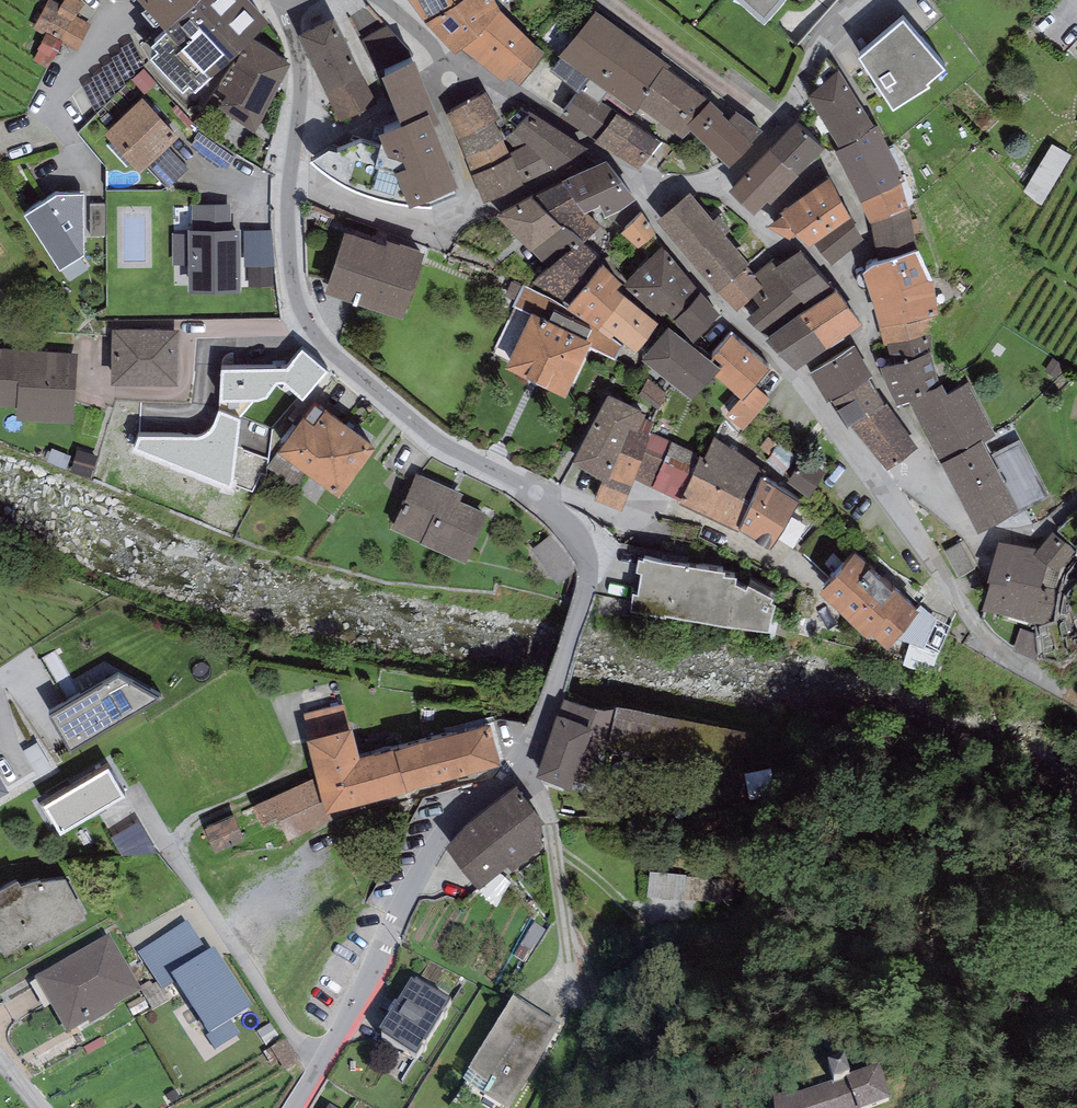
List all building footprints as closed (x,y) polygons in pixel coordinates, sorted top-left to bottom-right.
[(84,0),(62,0),(60,3),(56,0),(47,0),(33,24),(45,31),(37,44),(39,45),(32,57),(47,65),(63,38),(76,46),(90,23),(76,14),(84,0)] [(268,0),(176,0),(165,10),(167,12),(151,27),(158,33),(151,40),(183,73),(189,67),(194,73),(269,1),(268,0)] [(176,0),(156,0),(165,10),(176,0)] [(425,12),(444,0),(416,0),(425,12)] [(499,0),(444,0),(425,12),(454,43),(460,39),(500,2),(499,0)] [(764,13),(776,0),(749,0),(764,13)] [(544,47),(500,2),(460,39),(515,82),(544,47)] [(670,59),(594,2),(559,48),(561,49),(551,62),(580,84),(581,82),(599,95),(600,94),(608,83),(635,104),(639,99),(668,61),(670,59)] [(903,4),(861,43),(893,100),(945,58),(903,4)] [(1049,5),(1032,27),(1064,52),(1076,38),(1076,29),(1049,5)] [(335,8),(299,25),(327,82),(323,84),(338,116),(376,98),(360,65),(362,64),(335,8)] [(378,68),(385,66),(382,58),(410,46),(386,23),(361,37),(378,68)] [(293,52),(249,26),(217,77),(221,79),(211,95),(252,120),(293,52)] [(132,35),(82,84),(97,112),(145,62),(132,35)] [(410,46),(382,58),(385,66),(401,106),(378,115),(409,189),(458,169),(434,109),(440,107),(414,45),(410,46)] [(710,93),(668,61),(639,99),(682,130),(691,121),(686,116),(710,93)] [(839,62),(809,88),(842,140),(874,121),(839,62)] [(580,84),(558,111),(594,136),(616,105),(600,94),(599,95),(581,82),(580,84)] [(487,86),(444,106),(456,132),(494,114),(499,112),(487,86)] [(178,129),(142,91),(104,126),(115,137),(106,145),(126,166),(135,158),(141,165),(147,159),(166,141),(178,129)] [(730,111),(711,92),(710,93),(686,116),(691,121),(730,158),(762,125),(737,104),(730,111)] [(588,141),(531,102),(512,122),(516,126),(503,133),(511,149),(524,178),(525,182),(558,166),(555,161),(588,141)] [(660,134),(616,105),(594,136),(638,161),(660,134)] [(795,112),(770,139),(798,166),(824,139),(795,112)] [(494,114),(456,132),(465,151),(503,133),(494,114)] [(842,140),(835,145),(860,192),(902,175),(893,151),(874,121),(842,140)] [(503,133),(465,151),(473,167),(511,149),(503,133)] [(771,194),(798,166),(770,139),(729,182),(754,206),(768,191),(771,194)] [(1071,153),(1052,140),(1022,184),(1041,198),(1071,153)] [(189,165),(166,141),(147,159),(170,183),(189,165)] [(511,149),(473,167),(486,195),(524,178),(511,149)] [(563,170),(566,176),(584,201),(599,194),(606,207),(637,188),(607,151),(563,170)] [(829,170),(780,205),(783,208),(767,218),(793,232),(800,227),(810,239),(814,236),(852,209),(829,170)] [(907,202),(902,175),(860,192),(870,212),(907,202)] [(566,176),(534,189),(562,216),(564,215),(584,231),(600,219),(584,201),(566,176)] [(44,194),(25,206),(71,280),(91,267),(83,252),(83,246),(83,234),(83,199),(83,186),(57,186),(44,194)] [(531,187),(497,205),(547,259),(581,234),(584,231),(564,215),(562,216),(534,189),(531,187)] [(691,194),(657,222),(719,294),(748,269),(751,267),(725,236),(731,232),(719,217),(714,221),(691,194)] [(105,200),(83,199),(83,234),(106,235),(105,200)] [(231,200),(192,200),(192,222),(231,222),(231,200)] [(918,242),(907,202),(870,212),(876,251),(918,242)] [(655,227),(641,207),(621,227),(638,242),(655,227)] [(863,233),(852,209),(814,236),(832,259),(863,233)] [(187,284),(239,283),(239,222),(231,222),(192,222),(188,222),(188,229),(172,230),(173,260),(187,260),(187,284)] [(385,237),(344,223),(324,282),(402,308),(424,243),(387,231),(385,237)] [(602,253),(581,234),(547,259),(532,274),(567,295),(584,272),(602,253)] [(663,239),(623,277),(657,308),(664,301),(696,331),(719,305),(663,239)] [(863,262),(872,288),(933,272),(918,242),(876,251),(863,262)] [(777,267),(774,269),(806,311),(832,294),(800,250),(777,267)] [(584,272),(567,295),(599,316),(623,285),(625,283),(617,276),(622,270),(602,253),(584,272)] [(774,269),(777,267),(770,261),(754,276),(764,288),(752,297),(760,309),(748,320),(766,341),(800,315),(806,311),(774,269)] [(754,276),(748,269),(719,294),(735,313),(752,297),(764,288),(754,276)] [(940,308),(933,272),(872,288),(880,316),(932,309),(940,308)] [(610,329),(614,325),(636,342),(658,313),(623,285),(599,316),(596,319),(610,329)] [(806,311),(800,315),(826,349),(862,325),(836,291),(832,294),(806,311)] [(531,305),(506,358),(565,386),(591,332),(531,305)] [(880,316),(878,316),(883,339),(888,338),(891,355),(931,345),(933,328),(932,309),(880,316)] [(711,350),(668,315),(641,347),(692,388),(712,366),(720,358),(711,350)] [(800,315),(766,341),(796,370),(826,349),(800,315)] [(712,366),(741,391),(742,392),(754,379),(769,362),(731,328),(711,350),(720,358),(712,366)] [(113,329),(111,383),(178,386),(180,331),(113,329)] [(854,338),(809,366),(827,396),(829,394),(869,370),(872,368),(854,338)] [(898,398),(909,393),(939,378),(931,345),(891,355),(880,358),(898,398)] [(0,347),(0,402),(17,403),(17,416),(72,420),(77,353),(0,347)] [(328,374),(302,350),(288,369),(221,369),(218,402),(260,401),(268,397),(276,384),(285,383),(303,400),(328,374)] [(1064,364),(1052,356),(1045,367),(1056,375),(1064,364)] [(883,398),(869,370),(829,394),(848,423),(853,420),(853,419),(883,398)] [(667,390),(649,377),(639,392),(658,403),(667,390)] [(939,378),(909,393),(940,454),(981,433),(983,437),(995,431),(968,377),(947,387),(942,377),(939,378)] [(770,393),(754,379),(742,392),(741,391),(725,408),(742,423),(770,393)] [(642,411),(607,396),(573,461),(579,464),(577,468),(602,481),(603,479),(607,481),(629,430),(637,434),(644,418),(646,416),(640,413),(642,411)] [(919,442),(886,396),(883,398),(853,419),(853,420),(885,465),(919,442)] [(277,453),(309,476),(346,426),(325,410),(323,413),(315,407),(304,421),(302,420),(277,453)] [(196,438),(139,437),(132,451),(231,489),(240,421),(219,412),(215,422),(210,430),(203,436),(196,438)] [(654,422),(644,418),(637,434),(629,430),(607,481),(603,479),(602,481),(594,500),(621,511),(634,480),(652,434),(649,433),(654,422)] [(346,426),(309,476),(339,498),(376,448),(346,426)] [(978,525),(1012,508),(1013,511),(1049,493),(1019,435),(990,450),(983,437),(981,433),(940,454),(978,525)] [(672,443),(652,434),(634,480),(651,488),(672,443)] [(796,451),(768,434),(760,444),(767,451),(766,456),(784,467),(796,451)] [(679,505),(708,519),(739,452),(714,438),(704,458),(701,456),(680,501),(679,505)] [(701,456),(672,443),(651,488),(680,501),(701,456)] [(739,452),(708,519),(737,534),(739,530),(762,480),(766,471),(739,452)] [(803,453),(787,472),(809,489),(824,467),(803,453)] [(463,489),(416,468),(392,521),(465,554),(487,508),(460,495),(463,489)] [(799,505),(762,480),(739,530),(770,549),(799,505)] [(1076,552),(1054,532),(1039,549),(1036,552),(1059,572),(1076,552)] [(962,540),(944,549),(958,574),(976,565),(962,540)] [(918,601),(854,541),(819,577),(866,622),(872,617),(888,632),(892,628),(918,601)] [(1039,549),(998,543),(987,583),(991,585),(983,611),(1038,626),(1054,622),(1058,591),(1053,589),(1059,572),(1036,552),(1039,549)] [(724,559),(644,547),(643,550),(639,550),(638,563),(642,563),(638,584),(632,583),(630,598),(768,618),(775,593),(770,590),(773,586),(748,574),(746,578),(735,573),(736,566),(723,565),(724,559)] [(920,601),(918,601),(892,628),(923,641),(935,615),(920,601)] [(118,665),(49,705),(70,742),(161,689),(118,665)] [(592,701),(588,716),(593,718),(587,734),(604,738),(613,702),(592,701)] [(588,716),(557,705),(535,768),(570,780),(572,774),(583,778),(590,758),(580,755),(587,734),(593,718),(588,716)] [(353,717),(307,728),(323,793),(325,803),(327,803),(411,782),(410,779),(500,757),(489,715),(360,746),(353,717)] [(53,764),(38,738),(23,747),(38,773),(53,764)] [(110,759),(45,796),(60,824),(126,787),(110,759)] [(9,783),(0,767),(0,788),(9,783)] [(323,793),(314,773),(252,801),(263,821),(278,815),(288,836),(331,817),(327,803),(325,803),(323,793)] [(535,799),(517,775),(465,815),(445,837),(480,879),(506,860),(511,866),(542,843),(542,812),(535,799)] [(204,823),(216,849),(246,835),(235,810),(204,823)] [(159,851),(140,818),(112,834),(123,852),(159,851)] [(0,881),(0,936),(9,954),(87,911),(65,870),(41,873),(41,871),(20,877),(17,871),(0,881)] [(187,922),(138,953),(163,991),(176,983),(210,1035),(207,1037),(215,1049),(239,1033),(231,1020),(251,1008),(214,950),(208,954),(187,922)] [(115,1006),(142,990),(109,935),(35,978),(68,1034),(89,1021),(91,1024),(116,1010),(115,1006)] [(413,979),(378,1034),(417,1058),(452,1003),(413,979)] [(514,997),(462,1081),(508,1107),(511,1107),(561,1027),(514,997)] [(892,1099),(880,1064),(851,1073),(846,1060),(826,1066),(830,1081),(775,1097),(775,1107),(871,1107),(892,1099)]
